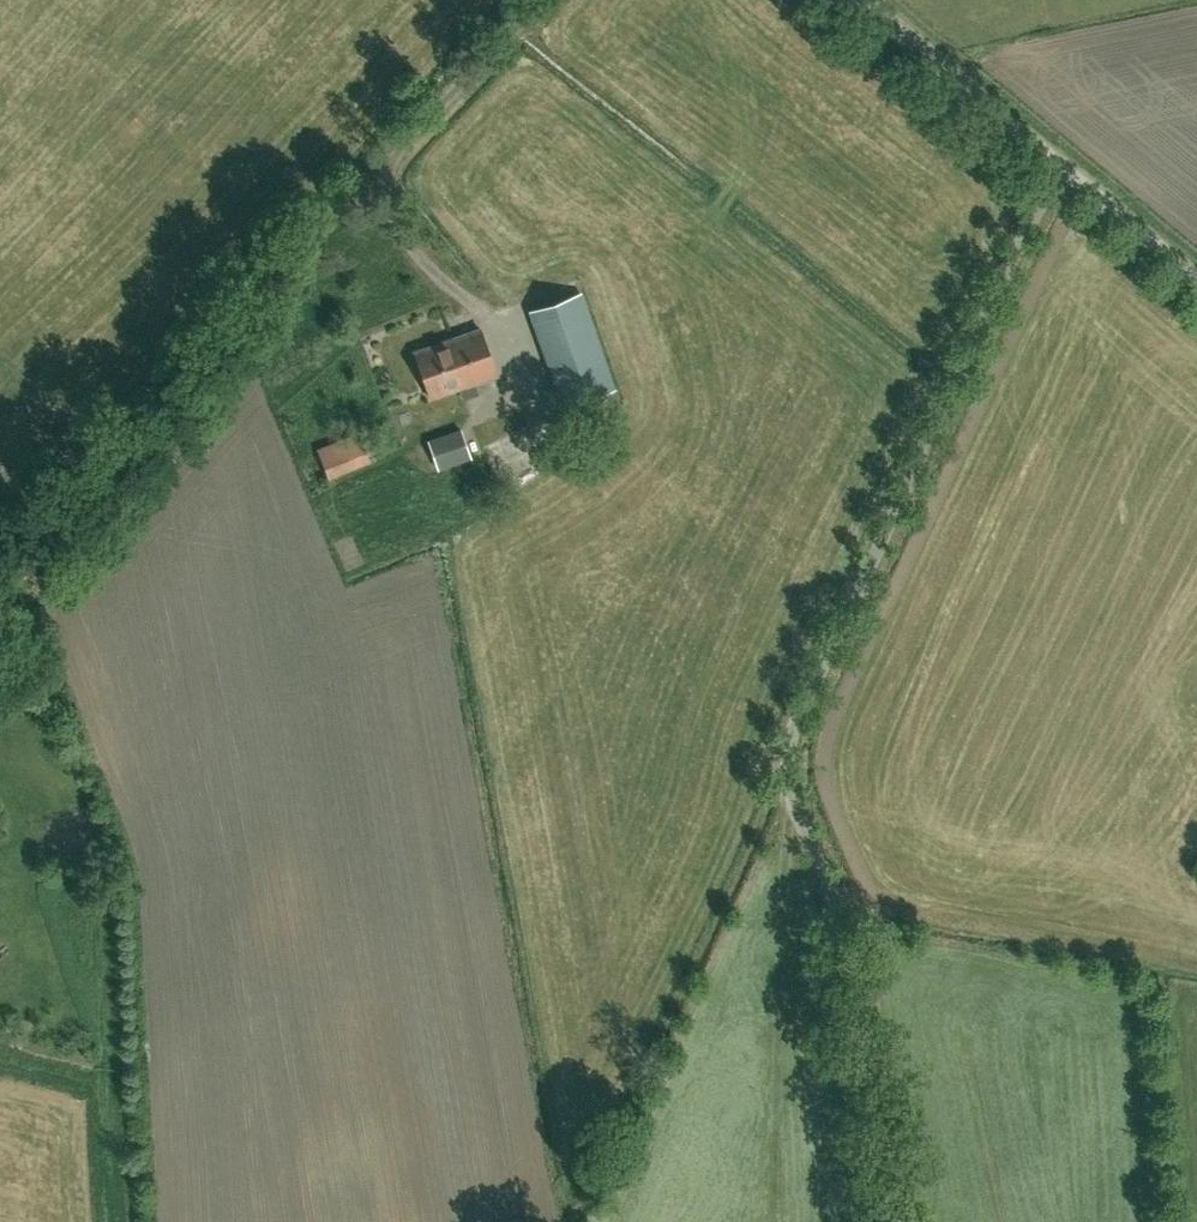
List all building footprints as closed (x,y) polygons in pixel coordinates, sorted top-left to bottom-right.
[(532,312),(564,406),(614,389),(582,295),(532,312)] [(430,397),(497,374),(482,329),(415,351),(430,397)] [(516,490),(532,482),(525,467),(542,458),(528,428),(494,445),(516,490)] [(428,442),(438,472),(471,462),(460,432),(428,442)] [(363,458),(354,433),(320,446),(329,471),(363,458)]
